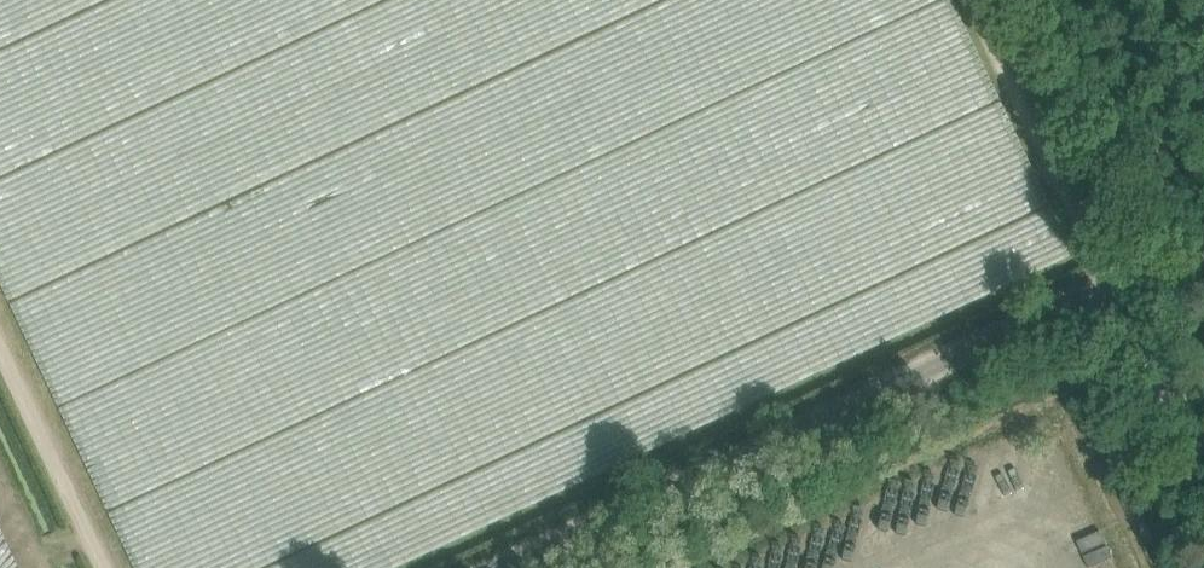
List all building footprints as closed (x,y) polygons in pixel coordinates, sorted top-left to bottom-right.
[(1100,529),(1077,540),(1082,552),(1106,541),(1100,529)] [(1107,545),(1084,555),(1089,567),(1113,557),(1107,545)]
